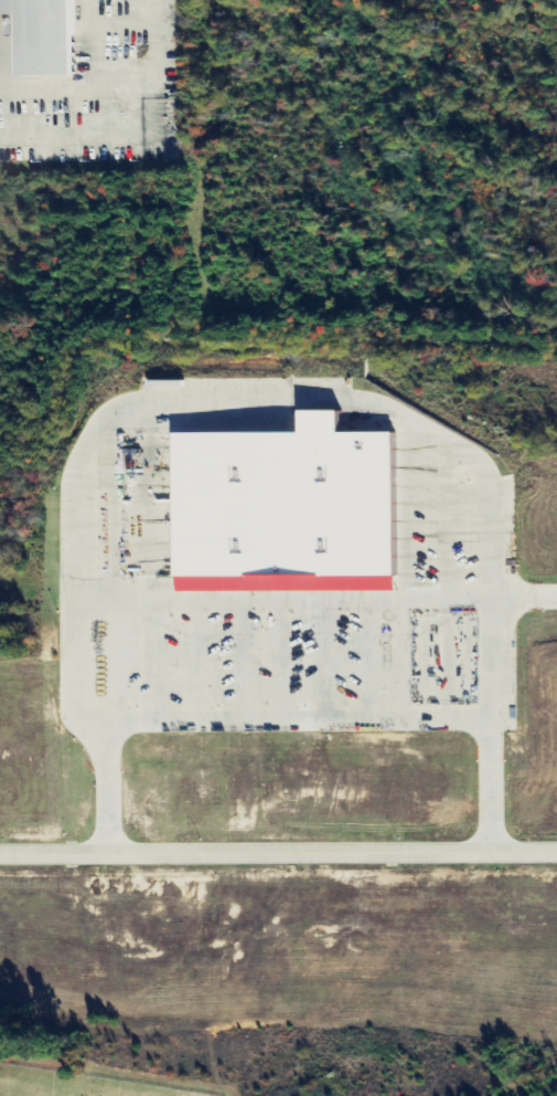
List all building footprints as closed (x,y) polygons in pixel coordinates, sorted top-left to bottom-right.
[(25,18),(0,18),(0,0),(80,0),(82,80),(26,80),(25,18)] [(182,433),(182,593),(405,593),(405,434),(350,434),(350,411),(313,411),(313,433),(182,433)]
